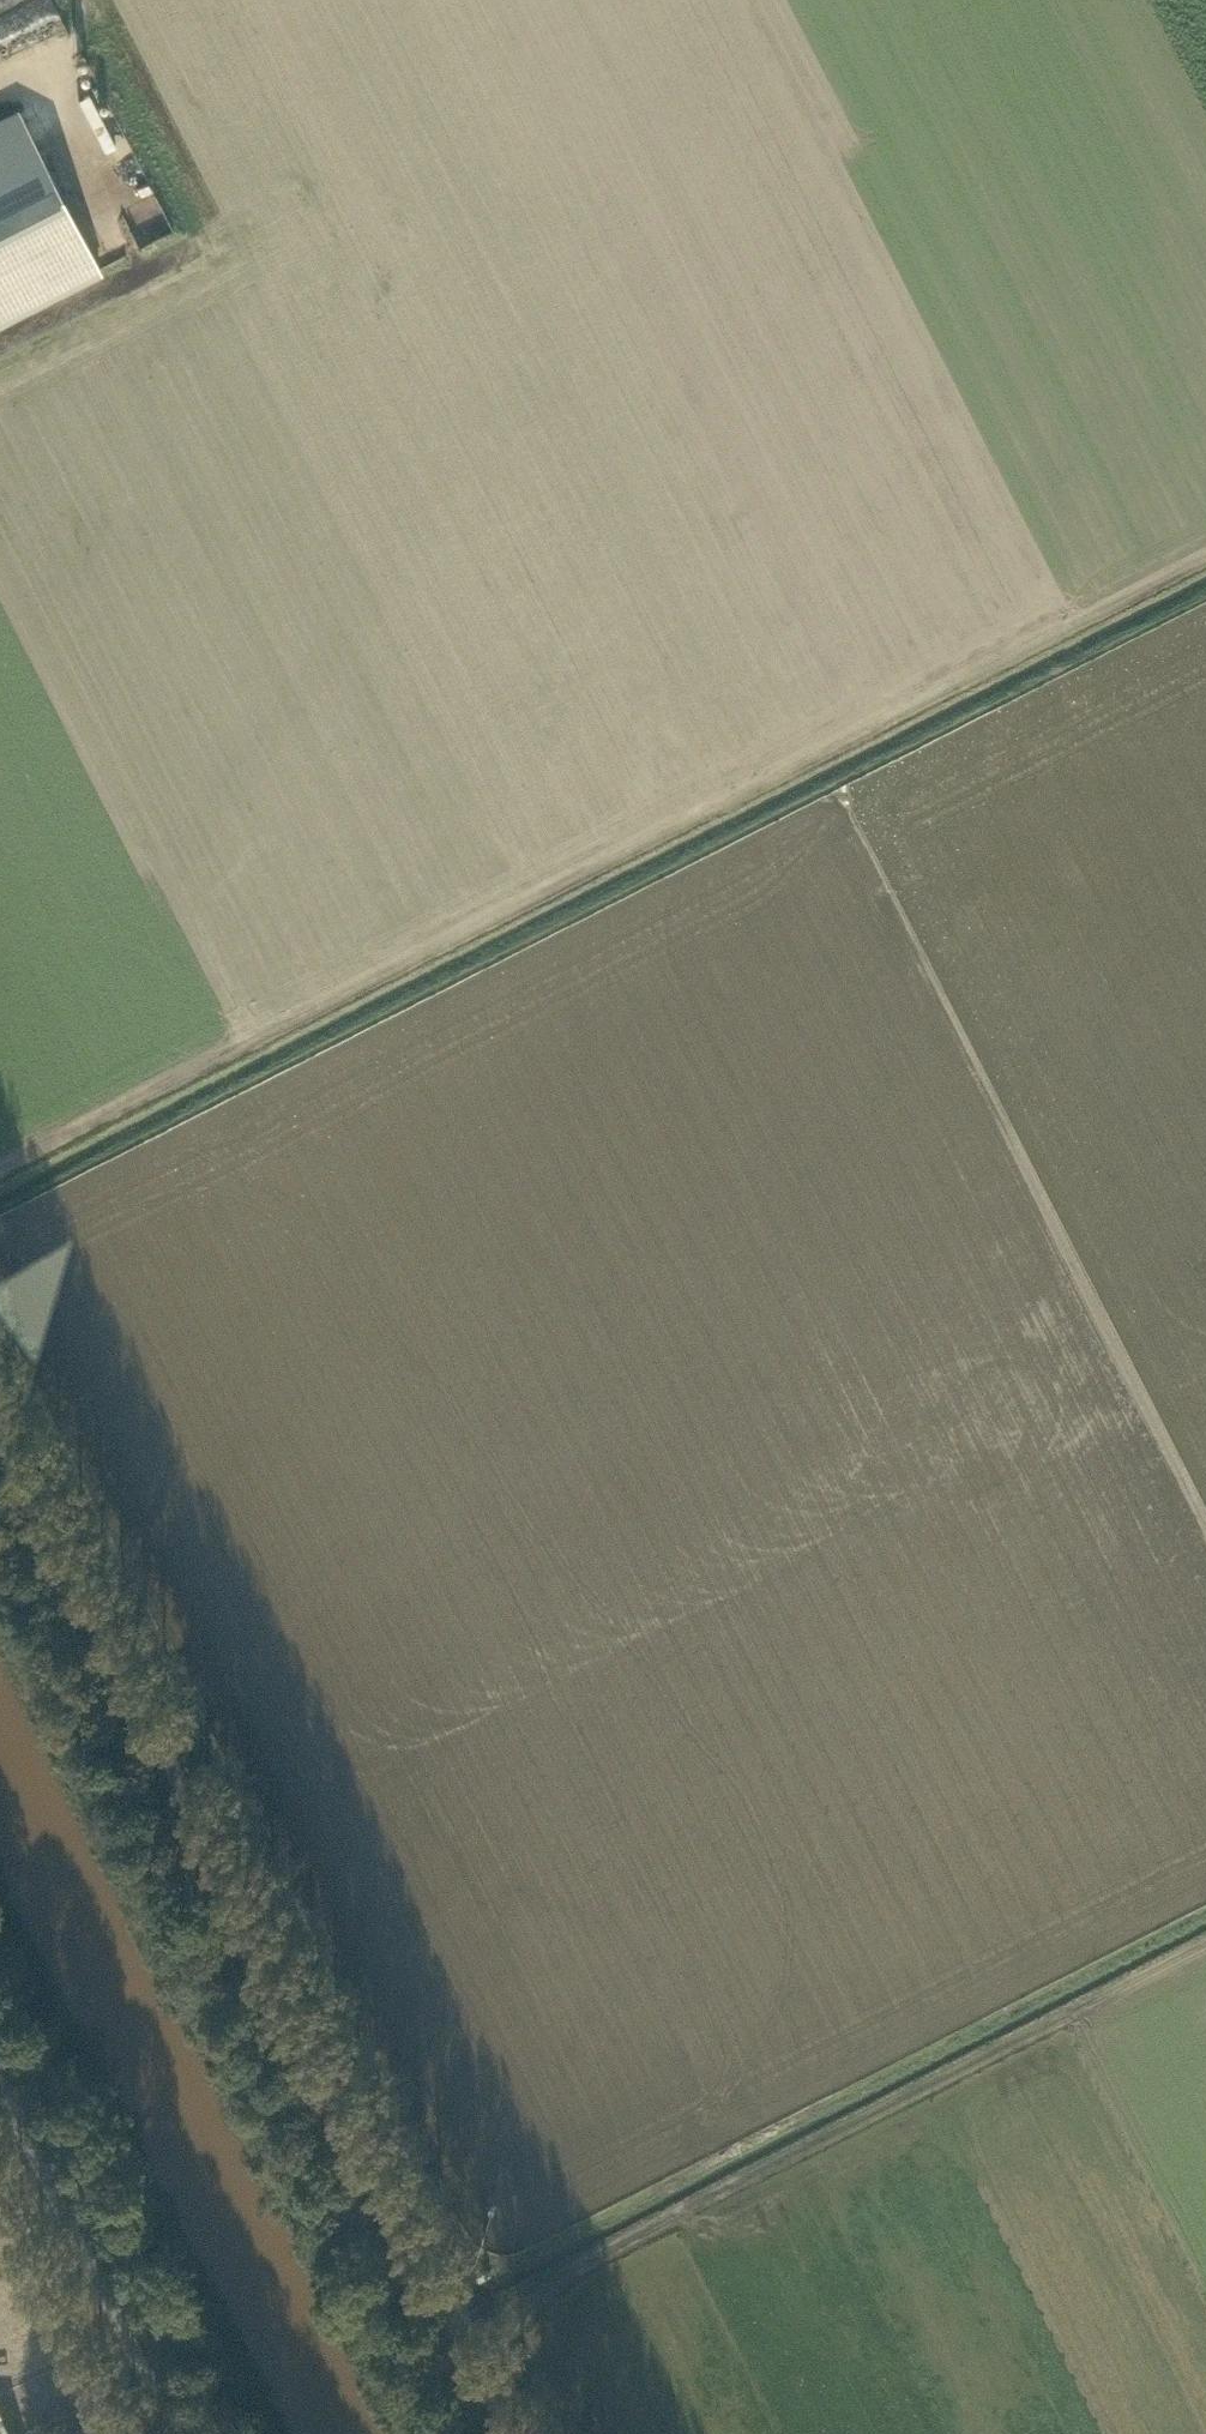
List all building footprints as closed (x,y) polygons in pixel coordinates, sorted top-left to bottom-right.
[(4,7),(17,29),(43,13),(35,0),(15,0),(4,7)] [(97,269),(18,113),(0,122),(0,318),(97,269)] [(0,2418),(0,2433),(8,2433),(0,2418)]
